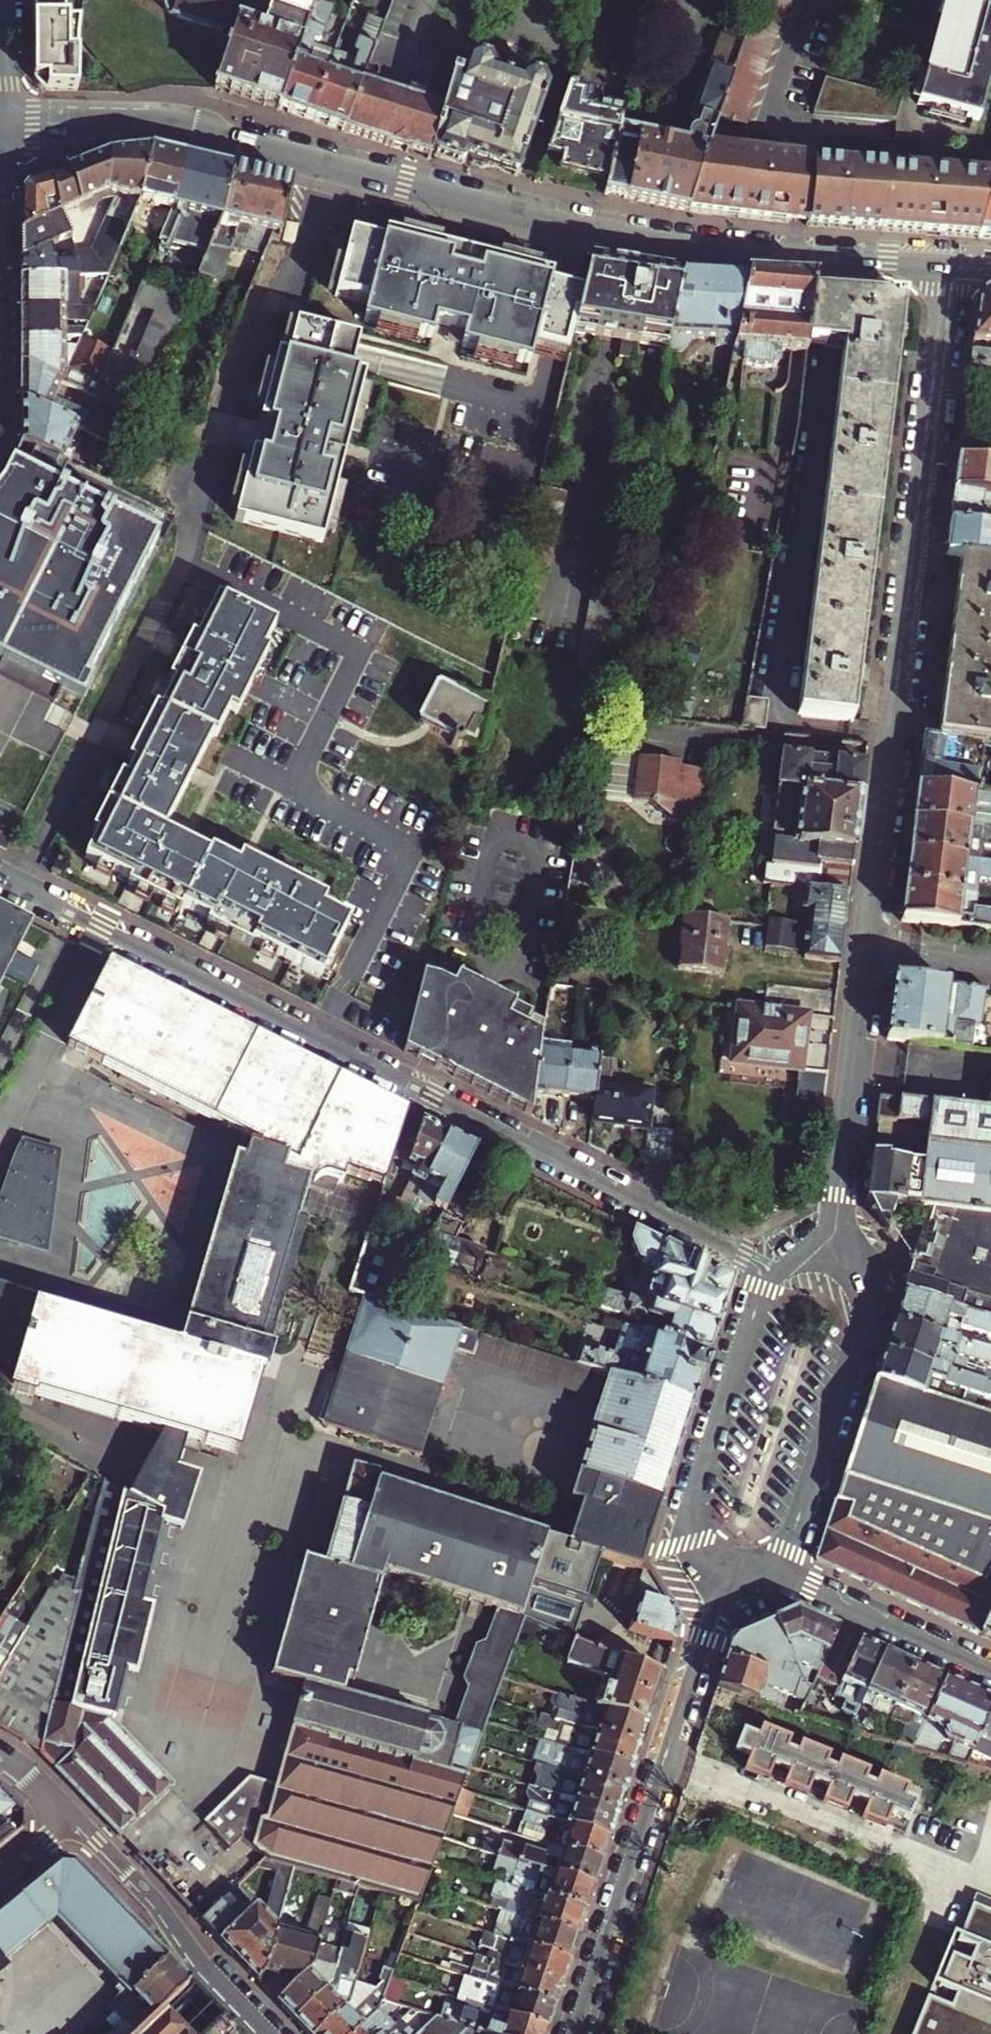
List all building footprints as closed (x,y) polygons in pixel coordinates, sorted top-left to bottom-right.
[(33,78),(33,79),(33,81),(34,83),(35,85),(36,87),(38,89),(40,90),(42,91),(47,92),(92,93),(94,54),(102,25),(88,25),(88,0),(33,0),(33,78)] [(279,110),(316,1),(317,0),(270,0),(266,12),(281,17),(275,35),(237,21),(236,28),(225,24),(233,0),(156,0),(163,2),(163,9),(165,14),(169,17),(169,22),(166,85),(215,88),(279,110)] [(748,125),(752,113),(790,0),(758,0),(748,32),(719,116),(748,125)] [(279,110),(312,121),(336,55),(314,47),(316,43),(320,44),(333,7),(316,1),(279,110)] [(945,1),(918,104),(980,120),(990,77),(990,13),(945,1)] [(312,121),(344,132),(374,55),(387,23),(370,17),(356,55),(360,56),(358,63),(336,55),(312,121)] [(605,194),(688,211),(709,147),(719,116),(748,32),(737,28),(733,41),(720,37),(693,120),(704,123),(695,147),(681,145),(682,137),(679,133),(666,130),(660,134),(659,140),(618,132),(607,183),(605,194)] [(430,159),(431,154),(456,81),(374,55),(344,132),(430,159)] [(457,77),(456,81),(431,154),(461,165),(465,163),(466,159),(468,160),(469,162),(472,165),(477,166),(481,167),(491,167),(517,175),(552,93),(547,80),(536,76),(523,82),(500,75),(494,63),(472,56),(463,79),(457,77)] [(902,99),(825,79),(813,115),(860,119),(897,121),(902,99)] [(543,168),(607,183),(618,132),(624,101),(572,90),(543,168)] [(778,156),(709,147),(688,211),(769,222),(784,224),(808,226),(813,164),(777,161),(778,156)] [(106,196),(139,202),(150,152),(149,151),(108,157),(49,180),(61,215),(106,196)] [(139,202),(172,210),(185,160),(150,152),(139,202)] [(201,270),(221,222),(233,171),(185,160),(172,210),(159,241),(166,243),(165,245),(169,247),(175,248),(179,248),(179,246),(192,249),(186,264),(201,270)] [(881,232),(888,169),(813,164),(808,226),(881,232)] [(888,169),(881,232),(925,235),(978,238),(990,189),(990,177),(888,169)] [(271,239),(280,242),(288,206),(293,185),(233,171),(221,222),(201,270),(197,279),(212,285),(219,283),(231,253),(262,260),(271,239)] [(20,233),(61,215),(49,180),(26,186),(20,193),(20,233)] [(978,238),(990,239),(990,189),(978,238)] [(20,233),(20,260),(70,239),(61,215),(20,233)] [(297,225),(287,223),(283,241),(293,244),(297,225)] [(383,245),(350,237),(336,300),(370,308),(366,325),(432,340),(436,324),(468,331),(464,347),(531,362),(535,345),(553,349),(570,353),(575,331),(585,291),(567,286),(552,283),(554,275),(385,236),(383,245)] [(20,279),(80,279),(71,241),(70,239),(20,260),(20,279)] [(575,331),(621,339),(634,265),(592,258),(586,284),(585,291),(575,331)] [(631,340),(668,347),(681,273),(634,265),(621,339),(618,355),(628,357),(631,340)] [(715,348),(735,349),(745,275),(682,272),(681,273),(668,347),(668,349),(683,351),(689,345),(690,339),(716,340),(715,348)] [(807,354),(808,344),(811,291),(812,278),(745,275),(735,349),(733,361),(743,362),(743,366),(755,369),(765,370),(779,361),(780,353),(807,354)] [(21,310),(78,311),(79,290),(101,290),(105,279),(80,279),(20,279),(21,310)] [(989,288),(978,297),(969,367),(990,369),(990,288),(989,288)] [(798,715),(852,721),(904,299),(811,291),(808,344),(843,348),(798,715)] [(113,418),(136,428),(188,302),(165,292),(113,418)] [(56,331),(64,332),(64,324),(86,324),(92,311),(78,311),(21,310),(21,341),(57,341),(56,331)] [(360,344),(298,330),(291,362),(280,360),(264,428),(281,431),(274,462),(257,458),(242,527),(329,546),(367,381),(353,377),(360,344)] [(70,371),(64,369),(64,354),(64,343),(68,343),(68,340),(78,340),(79,340),(82,332),(64,332),(56,331),(57,341),(21,341),(21,364),(62,384),(95,399),(100,385),(70,371)] [(70,371),(100,385),(112,356),(79,340),(72,356),(69,363),(73,365),(70,371)] [(73,365),(69,363),(72,356),(64,354),(64,369),(70,371),(73,365)] [(89,414),(56,399),(62,384),(21,364),(21,401),(77,428),(82,430),(89,414)] [(990,391),(990,369),(969,367),(966,389),(990,391)] [(116,474),(67,450),(77,428),(21,401),(21,444),(110,486),(116,474)] [(960,440),(958,460),(990,465),(990,443),(960,440)] [(958,460),(950,524),(990,529),(990,465),(958,460)] [(85,679),(155,541),(10,465),(0,484),(0,485),(0,660),(4,662),(81,701),(91,682),(85,679)] [(950,524),(946,555),(960,557),(990,561),(990,529),(950,524)] [(960,557),(938,737),(981,743),(990,744),(990,561),(960,557)] [(275,627),(219,596),(199,636),(194,634),(171,678),(176,681),(163,707),(158,704),(131,757),(136,759),(128,774),(124,772),(95,828),(100,830),(86,859),(130,881),(128,886),(180,913),(183,908),(209,921),(206,927),(250,948),(252,943),(321,977),(349,922),(321,909),(325,901),(240,858),(237,865),(211,852),(207,855),(163,832),(212,736),(215,738),(229,711),(236,715),(266,653),(262,650),(275,627)] [(431,724),(487,750),(505,709),(449,684),(431,724)] [(420,719),(430,723),(442,693),(432,689),(420,719)] [(740,729),(763,732),(768,701),(745,697),(740,729)] [(917,786),(975,795),(981,743),(938,737),(923,736),(917,786)] [(814,889),(848,894),(864,765),(782,755),(773,835),(788,836),(787,843),(766,840),(763,864),(817,870),(814,889)] [(633,802),(638,759),(605,756),(600,799),(633,802)] [(670,819),(702,823),(708,772),(680,769),(663,767),(664,763),(638,759),(633,802),(650,804),(670,819)] [(975,795),(917,786),(913,821),(990,831),(990,797),(975,795)] [(913,821),(908,853),(979,864),(981,847),(990,848),(990,831),(913,821)] [(975,896),(977,880),(990,882),(990,865),(979,864),(908,853),(904,887),(975,896)] [(973,912),(975,896),(904,887),(900,920),(990,931),(990,914),(973,912)] [(808,926),(844,930),(848,894),(814,889),(804,888),(801,910),(810,911),(808,926)] [(36,923),(0,905),(0,992),(36,923)] [(677,970),(721,975),(727,922),(682,917),(677,970)] [(806,941),(842,946),(844,930),(808,926),(806,941)] [(804,959),(840,964),(842,946),(806,941),(804,959)] [(311,1184),(314,1177),(343,1079),(271,1042),(114,963),(73,1047),(98,1060),(266,1144),(264,1149),(254,1146),(250,1162),(240,1159),(239,1163),(218,1235),(191,1327),(184,1350),(39,1306),(14,1390),(36,1396),(37,1393),(179,1435),(207,1443),(240,1453),(263,1374),(268,1375),(274,1353),(269,1351),(307,1222),(300,1220),(311,1184)] [(423,975),(441,980),(444,969),(426,964),(423,975)] [(525,1028),(532,1014),(444,969),(441,980),(423,975),(411,1023),(403,1052),(531,1116),(534,1092),(540,1052),(542,1036),(525,1028)] [(975,1027),(980,1023),(985,990),(893,978),(886,1038),(908,1041),(970,1049),(972,1027),(975,1027)] [(807,1015),(834,1018),(837,992),(766,984),(763,1010),(807,1015)] [(834,1018),(807,1015),(763,1010),(739,1007),(732,1062),(799,1070),(795,1100),(823,1104),(830,1046),(804,1043),(805,1033),(832,1036),(834,1018)] [(525,1028),(542,1036),(545,1021),(532,1014),(525,1028)] [(69,1055),(94,1067),(98,1060),(73,1047),(69,1055)] [(534,1092),(564,1096),(569,1056),(540,1052),(534,1092)] [(564,1096),(593,1100),(598,1059),(569,1056),(564,1096)] [(676,1133),(649,1129),(651,1113),(648,1113),(651,1092),(608,1087),(611,1061),(598,1059),(593,1100),(591,1121),(631,1126),(631,1128),(647,1130),(643,1162),(672,1166),(676,1133)] [(389,1184),(397,1160),(412,1114),(343,1079),(314,1177),(319,1179),(329,1174),(342,1179),(348,1181),(351,1171),(389,1184)] [(878,1098),(876,1117),(896,1120),(896,1118),(927,1122),(922,1164),(887,1160),(888,1154),(872,1152),(866,1199),(888,1232),(889,1227),(922,1231),(911,1266),(990,1290),(990,1111),(901,1100),(878,1098)] [(406,1225),(420,1198),(453,1135),(412,1114),(397,1160),(421,1172),(406,1201),(408,1202),(406,1206),(400,1203),(397,1210),(395,1219),(406,1225)] [(49,1249),(73,1147),(21,1135),(0,1221),(0,1237),(49,1249)] [(420,1267),(423,1262),(481,1149),(453,1135),(420,1198),(433,1204),(411,1246),(415,1248),(409,1261),(420,1267)] [(240,1159),(250,1162),(254,1146),(245,1143),(240,1159)] [(423,1262),(455,1272),(464,1243),(456,1241),(499,1158),(481,1149),(423,1262)] [(170,1321),(191,1327),(218,1235),(239,1163),(219,1157),(170,1321)] [(311,1184),(337,1193),(342,1179),(329,1174),(319,1179),(314,1177),(311,1184)] [(376,1223),(390,1231),(395,1219),(397,1210),(383,1203),(376,1223)] [(370,1240),(385,1248),(390,1231),(376,1223),(370,1240)] [(649,1304),(722,1328),(737,1280),(639,1230),(633,1241),(638,1261),(654,1269),(652,1277),(656,1282),(649,1284),(646,1293),(649,1304)] [(353,1291),(368,1296),(385,1248),(370,1240),(353,1291)] [(455,1272),(478,1280),(487,1251),(464,1243),(455,1272)] [(415,1248),(411,1246),(405,1259),(409,1261),(415,1248)] [(368,1296),(400,1306),(420,1267),(409,1261),(405,1259),(385,1248),(368,1296)] [(911,1266),(902,1293),(990,1320),(990,1290),(911,1266)] [(646,1332),(714,1353),(722,1328),(649,1304),(610,1291),(605,1307),(644,1320),(651,1316),(646,1332)] [(955,1342),(960,1328),(990,1338),(990,1320),(902,1293),(893,1322),(955,1342)] [(326,1426),(423,1457),(457,1353),(476,1358),(485,1333),(400,1306),(368,1296),(326,1426)] [(955,1342),(893,1322),(883,1352),(962,1377),(967,1362),(990,1370),(990,1353),(955,1342)] [(615,1375),(697,1402),(714,1353),(646,1332),(626,1326),(617,1355),(597,1349),(591,1353),(582,1350),(579,1358),(567,1354),(565,1359),(595,1369),(615,1375)] [(475,1362),(586,1397),(595,1369),(565,1359),(485,1333),(476,1358),(475,1362)] [(962,1377),(883,1352),(874,1380),(960,1409),(966,1394),(987,1401),(990,1400),(990,1387),(962,1377)] [(268,1375),(274,1376),(280,1355),(274,1353),(268,1375)] [(628,1533),(653,1541),(697,1402),(615,1375),(582,1473),(575,1497),(574,1500),(586,1504),(581,1518),(614,1528),(617,1518),(632,1522),(628,1533)] [(960,1409),(874,1380),(816,1561),(980,1636),(990,1609),(990,1419),(960,1409)] [(12,1398),(34,1404),(36,1396),(14,1390),(12,1398)] [(177,1444),(204,1452),(207,1443),(179,1435),(177,1444)] [(42,1463),(50,1467),(57,1455),(49,1451),(42,1463)] [(427,1887),(436,1863),(446,1838),(455,1814),(464,1790),(473,1767),(481,1745),(490,1721),(493,1711),(498,1700),(506,1677),(528,1620),(524,1617),(535,1584),(545,1552),(548,1540),(399,1489),(400,1487),(380,1482),(382,1475),(380,1474),(381,1473),(357,1466),(329,1564),(307,1558),(285,1633),(362,1656),(387,1573),(502,1610),(489,1645),(487,1644),(481,1647),(468,1679),(472,1685),(474,1686),(459,1727),(345,1695),(351,1676),(356,1677),(357,1675),(280,1651),(274,1674),(307,1684),(305,1694),(302,1694),(296,1716),(298,1716),(278,1785),(251,1776),(208,1820),(217,1829),(234,1847),(244,1837),(267,1858),(270,1861),(296,1868),(338,1880),(360,1886),(382,1891),(421,1902),(427,1887)] [(568,1495),(575,1497),(582,1473),(576,1471),(568,1495)] [(103,1501),(156,1515),(157,1511),(114,1483),(107,1482),(103,1501)] [(121,1835),(174,1785),(109,1718),(164,1523),(166,1518),(156,1515),(103,1501),(80,1580),(77,1591),(81,1593),(51,1718),(43,1753),(121,1835)] [(644,1569),(646,1562),(653,1541),(628,1533),(632,1522),(617,1518),(614,1528),(581,1518),(572,1546),(618,1561),(644,1569)] [(109,1718),(137,1725),(192,1530),(164,1523),(109,1718)] [(51,1718),(81,1593),(77,1591),(80,1580),(67,1574),(62,1583),(59,1581),(56,1583),(29,1627),(18,1621),(6,1613),(0,1624),(0,1725),(26,1741),(43,1753),(51,1718)] [(673,1608),(644,1599),(634,1630),(676,1644),(680,1634),(679,1619),(673,1608)] [(990,1641),(990,1609),(980,1636),(990,1641)] [(806,1683),(815,1687),(841,1631),(799,1611),(777,1621),(789,1646),(796,1662),(806,1683)] [(815,1687),(806,1683),(796,1662),(789,1646),(777,1621),(735,1640),(719,1690),(723,1691),(785,1710),(788,1700),(780,1697),(781,1692),(809,1701),(815,1687)] [(831,1715),(839,1697),(865,1641),(841,1631),(815,1687),(809,1701),(802,1716),(827,1723),(831,1715)] [(280,1651),(357,1675),(362,1656),(285,1633),(280,1651)] [(827,1723),(852,1731),(888,1652),(865,1641),(839,1697),(850,1702),(841,1720),(831,1715),(827,1723)] [(598,1707),(650,1724),(666,1677),(592,1648),(578,1642),(570,1664),(604,1677),(606,1683),(598,1707)] [(886,1722),(891,1724),(918,1666),(888,1652),(852,1731),(866,1735),(876,1713),(887,1718),(886,1722)] [(916,1751),(923,1735),(948,1680),(918,1666),(891,1724),(896,1727),(898,1723),(907,1728),(899,1746),(916,1751)] [(969,1767),(990,1720),(990,1699),(948,1680),(923,1735),(941,1744),(948,1743),(957,1747),(950,1761),(969,1767)] [(580,1726),(643,1747),(650,1724),(598,1707),(563,1696),(560,1704),(563,1710),(583,1716),(580,1726)] [(558,1744),(635,1769),(643,1747),(580,1726),(560,1720),(498,1700),(493,1711),(545,1729),(545,1730),(557,1734),(557,1732),(561,1734),(558,1744)] [(560,1720),(580,1726),(583,1716),(563,1710),(560,1720)] [(969,1767),(990,1774),(990,1720),(969,1767)] [(761,1736),(746,1730),(738,1751),(753,1757),(747,1771),(771,1780),(773,1775),(788,1781),(800,1752),(788,1747),(791,1738),(765,1727),(761,1736)] [(565,1772),(628,1792),(635,1769),(558,1744),(548,1741),(545,1749),(548,1755),(568,1762),(565,1772)] [(831,1754),(804,1743),(800,1752),(788,1781),(786,1786),(810,1796),(812,1791),(828,1798),(839,1769),(827,1763),(831,1754)] [(544,1765),(565,1772),(568,1762),(548,1755),(544,1765)] [(870,1770),(843,1759),(839,1769),(828,1798),(826,1803),(850,1812),(852,1807),(867,1814),(879,1785),(866,1780),(870,1770)] [(557,1794),(621,1815),(628,1792),(565,1772),(544,1765),(540,1764),(537,1772),(540,1777),(561,1784),(557,1794)] [(912,1788),(882,1775),(879,1785),(867,1814),(865,1819),(889,1829),(891,1824),(909,1831),(921,1802),(908,1797),(912,1788)] [(23,1827),(24,1812),(1,1788),(0,1787),(0,1846),(23,1827)] [(533,1813),(613,1839),(621,1815),(557,1794),(541,1789),(533,1813)] [(551,1845),(605,1863),(613,1839),(533,1813),(528,1811),(524,1823),(532,1825),(549,1831),(545,1843),(551,1845)] [(528,1838),(545,1843),(549,1831),(532,1825),(528,1838)] [(521,1863),(597,1887),(605,1863),(551,1845),(548,1856),(505,1842),(504,1844),(489,1840),(485,1851),(521,1863)] [(264,1985),(267,1972),(278,1932),(296,1868),(270,1861),(267,1858),(259,1866),(278,1871),(269,1907),(265,1911),(258,1904),(241,1921),(223,1902),(204,1922),(264,1985)] [(167,1961),(102,1894),(74,1864),(58,1863),(23,1891),(0,1910),(0,1976),(8,1970),(2,1962),(55,1919),(130,1997),(167,1961)] [(427,1887),(438,1890),(447,1866),(436,1863),(427,1887)] [(538,1885),(535,1895),(589,1912),(597,1887),(521,1863),(516,1878),(538,1885)] [(512,1887),(535,1895),(538,1885),(516,1878),(512,1887)] [(506,1913),(580,1937),(589,1912),(535,1895),(512,1887),(498,1883),(493,1897),(510,1902),(506,1913)] [(358,1896),(379,1902),(382,1891),(360,1886),(358,1896)] [(300,1982),(315,1967),(321,1946),(329,1917),(334,1899),(324,1897),(311,1941),(278,1932),(267,1972),(300,1982)] [(967,1905),(953,1942),(971,1948),(966,1962),(948,1955),(937,1986),(954,1993),(949,2006),(925,1997),(911,2033),(990,2033),(990,1915),(967,1905)] [(496,1936),(573,1961),(580,1937),(506,1913),(504,1912),(496,1936)] [(279,2002),(296,2020),(332,1985),(350,1924),(350,1923),(339,1920),(329,1917),(321,1946),(315,1967),(300,1982),(279,2002)] [(310,2033),(318,2033),(345,2007),(351,2002),(357,1981),(372,1927),(359,1923),(358,1926),(350,1924),(332,1985),(296,2020),(310,2033)] [(509,1967),(565,1986),(573,1961),(496,1936),(486,1932),(481,1946),(513,1957),(509,1967)] [(495,1962),(509,1967),(513,1957),(481,1946),(478,1957),(495,1962)] [(374,2016),(381,2009),(385,1999),(393,1978),(400,1959),(390,1955),(381,1979),(384,1983),(380,1987),(357,1981),(351,2002),(345,2007),(318,2033),(355,2033),(374,2016)] [(189,1985),(167,1961),(130,1997),(113,2013),(122,2023),(111,2033),(138,2033),(189,1985)] [(498,1986),(558,2006),(565,1986),(509,1967),(495,1962),(493,1969),(503,1972),(501,1979),(452,1962),(449,1970),(467,1976),(498,1986)] [(463,1986),(495,1996),(498,1986),(467,1976),(463,1986)] [(495,2011),(550,2029),(558,2006),(498,1986),(495,1996),(463,1986),(461,1992),(432,1982),(429,1990),(495,2011)] [(226,2023),(189,1985),(138,2033),(236,2033),(226,2023)] [(485,2033),(548,2033),(550,2029),(495,2011),(492,2021),(445,2005),(442,2017),(472,2027),(470,2029),(485,2033)] [(439,2016),(425,2012),(402,2033),(420,2033),(439,2016)] [(395,2027),(391,2022),(385,2028),(374,2016),(355,2033),(388,2033),(395,2027)] [(470,2029),(472,2027),(442,2017),(439,2016),(420,2033),(464,2033),(470,2029)]
